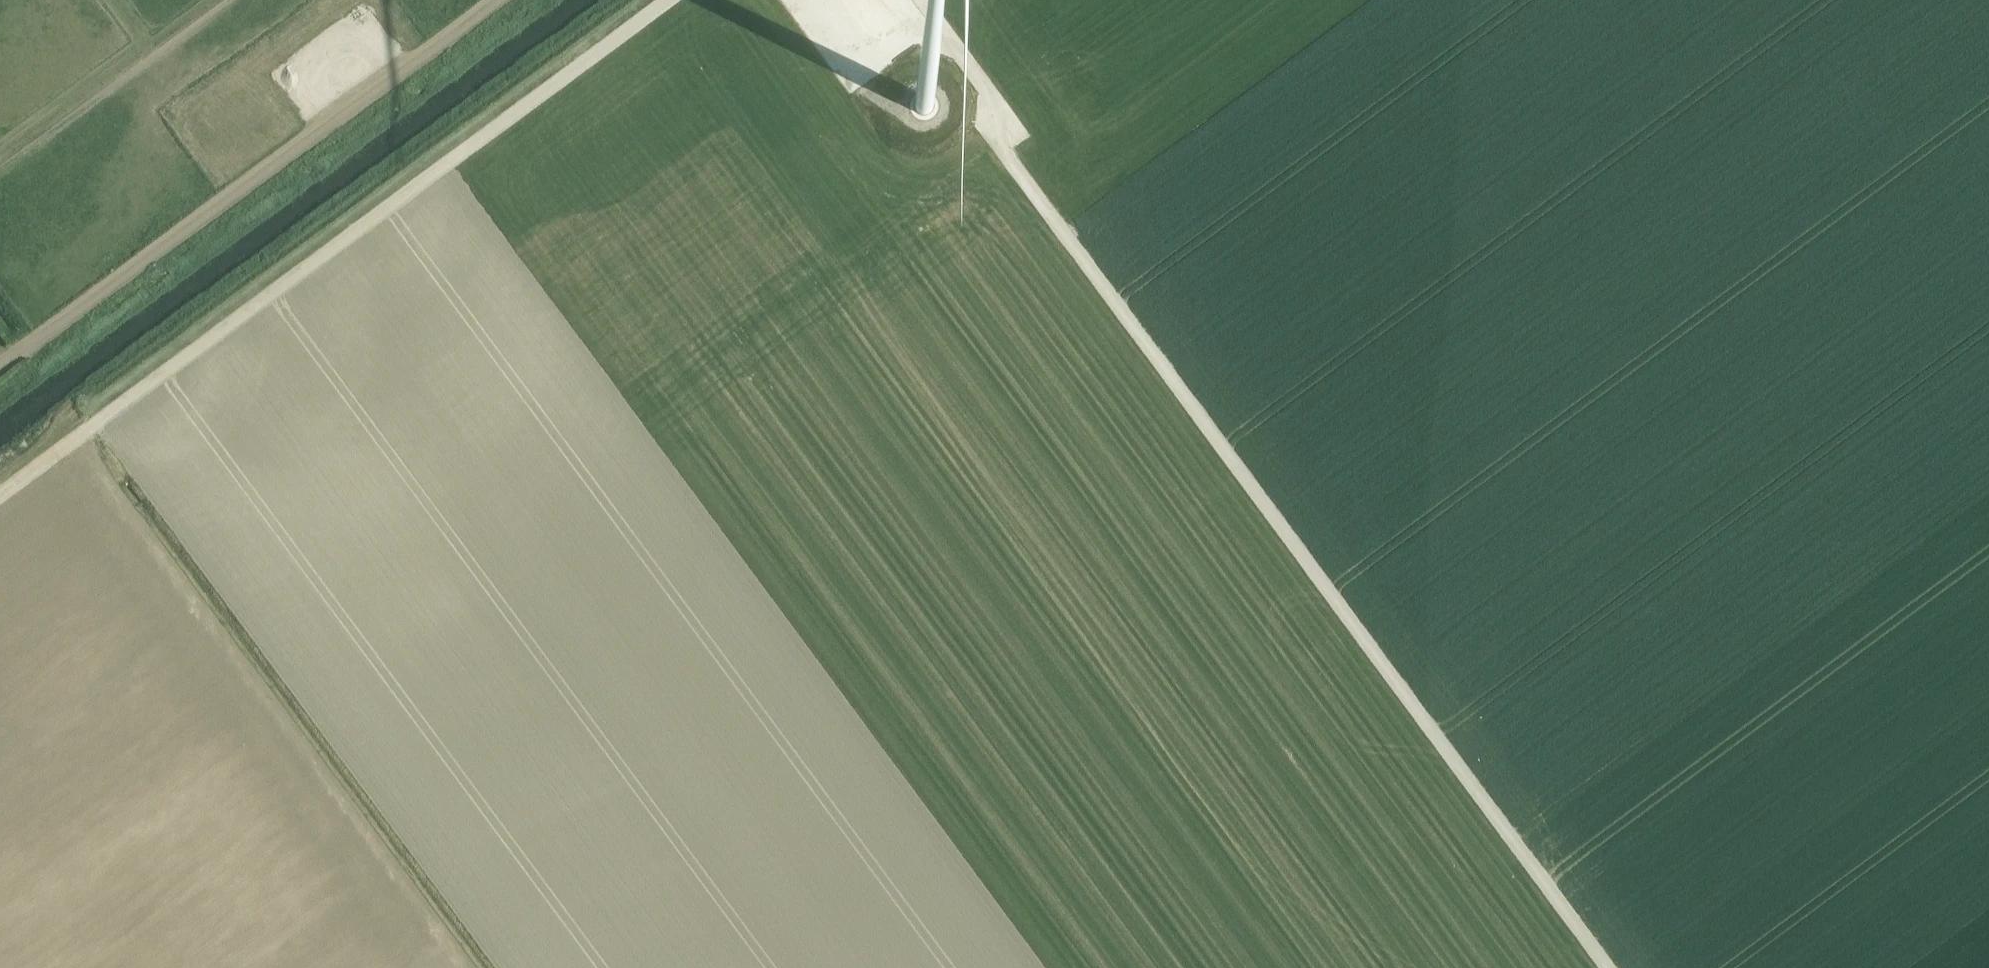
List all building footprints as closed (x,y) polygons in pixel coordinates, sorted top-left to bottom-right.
[(904,103),(904,105),(904,108),(904,110),(905,113),(906,115),(908,117),(909,119),(911,121),(913,122),(915,123),(918,124),(920,125),(923,125),(925,125),(928,125),(930,124),(932,123),(935,122),(937,121),(938,119),(940,117),(941,115),(942,113),(943,110),(944,108),(944,105),(944,103),(943,100),(942,98),(941,96),(940,94),(938,92),(937,90),(935,88),(932,87),(930,86),(928,86),(925,85),(923,85),(920,86),(918,86),(915,87),(913,88),(911,90),(909,92),(908,94),(906,96),(905,98),(904,100),(904,103)]
